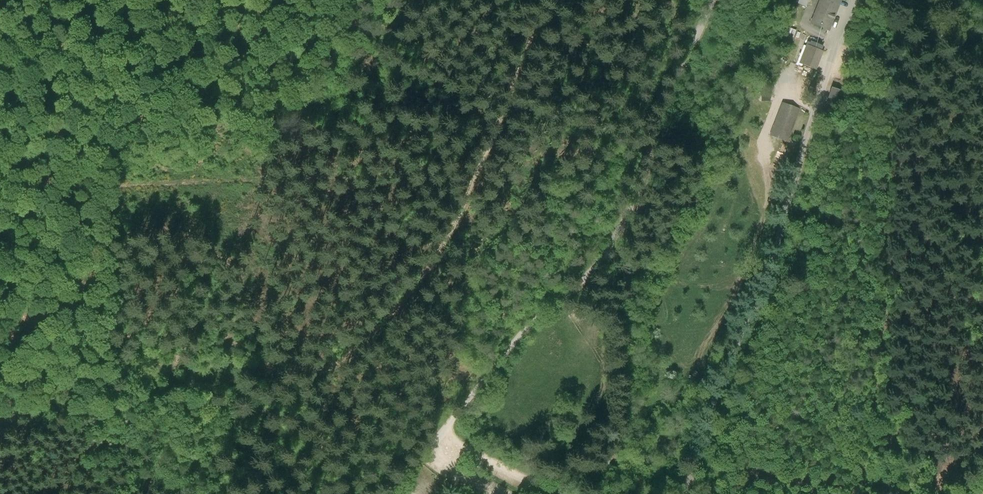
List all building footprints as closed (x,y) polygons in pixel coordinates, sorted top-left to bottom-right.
[(811,23),(829,30),(842,0),(820,0),(811,23)] [(784,18),(795,23),(801,12),(790,6),(784,18)] [(796,30),(794,36),(810,42),(812,37),(796,30)] [(810,42),(809,47),(820,51),(822,46),(810,42)] [(809,47),(806,46),(800,64),(815,70),(822,52),(820,51),(809,47)] [(842,94),(833,91),(830,103),(838,106),(842,94)] [(783,104),(772,134),(787,140),(798,109),(783,104)]
